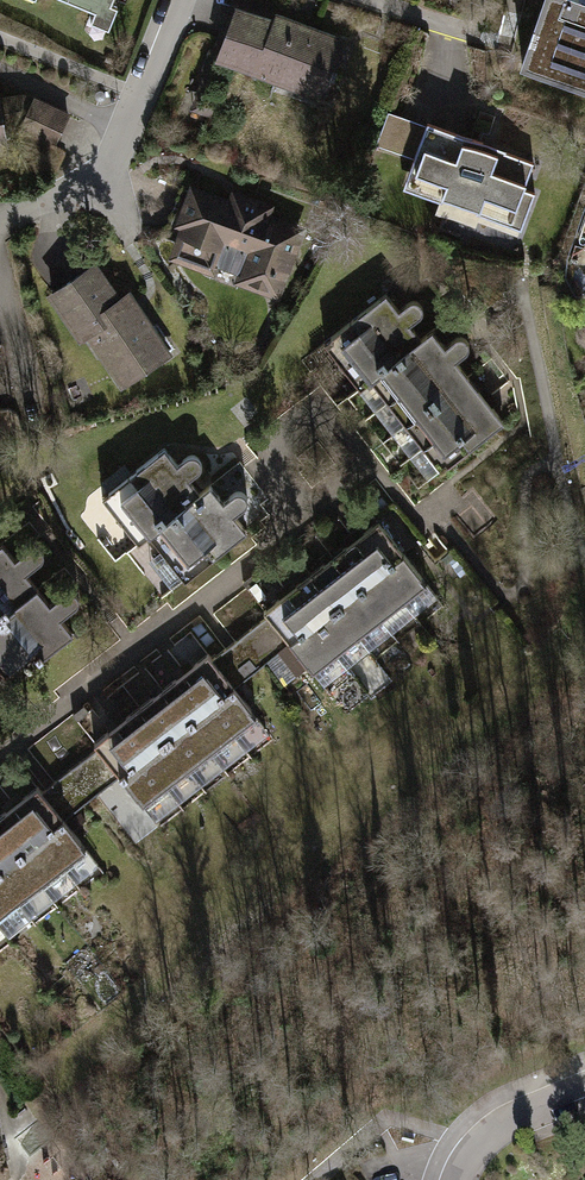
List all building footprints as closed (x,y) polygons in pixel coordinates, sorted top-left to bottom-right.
[(112,0),(72,0),(96,10),(98,11),(101,2),(110,5),(111,4),(112,0)] [(281,27),(289,5),(277,0),(232,0),(221,29),(210,26),(204,44),(214,47),(191,109),(206,114),(225,60),(219,57),(237,10),(281,27)] [(580,0),(545,0),(522,65),(584,87),(584,2),(580,0)] [(98,11),(96,10),(91,20),(110,29),(119,7),(111,4),(110,5),(101,2),(98,11)] [(282,68),(327,85),(330,77),(333,79),(337,70),(333,69),(343,43),(292,24),(289,30),(281,27),(237,10),(219,57),(225,60),(278,79),(282,68)] [(323,96),(327,85),(282,68),(278,79),(323,96)] [(34,100),(24,95),(0,98),(0,111),(2,125),(19,123),(25,125),(24,121),(34,100)] [(52,146),(68,114),(35,98),(34,100),(24,121),(25,125),(25,132),(52,146)] [(414,158),(426,125),(388,111),(376,144),(414,158)] [(523,189),(533,162),(503,151),(501,156),(480,149),(483,142),(428,121),(426,125),(414,158),(404,185),(439,199),(440,199),(442,195),(481,210),(479,214),(519,229),(521,229),(534,193),(523,189)] [(288,247),(296,228),(265,217),(269,207),(246,201),(243,209),(193,190),(182,221),(198,227),(187,256),(214,266),(215,262),(242,272),(240,277),(274,290),(281,269),(275,267),(283,245),(288,247)] [(440,199),(439,199),(435,210),(475,226),(478,220),(518,235),(519,229),(479,214),(481,210),(442,195),(440,199)] [(142,370),(167,353),(129,295),(119,302),(94,265),(52,293),(81,337),(89,332),(117,374),(136,362),(142,370)] [(360,390),(372,381),(371,380),(422,340),(421,339),(410,324),(422,315),(424,308),(421,303),(416,300),(411,301),(399,310),(386,294),(323,343),(360,390)] [(406,425),(468,376),(456,361),(468,351),(470,344),(467,339),(462,336),(457,337),(445,346),(432,330),(421,339),(422,340),(371,380),(372,381),(406,425)] [(122,383),(142,370),(136,362),(117,374),(122,383)] [(486,399),(468,376),(406,425),(423,447),(486,399)] [(486,399),(423,447),(441,470),(504,422),(486,399)] [(177,465),(164,448),(132,474),(109,491),(102,497),(138,544),(149,535),(149,534),(200,494),(199,493),(188,479),(199,470),(201,464),(199,458),(194,455),(188,456),(177,465)] [(109,491),(132,474),(125,466),(103,483),(109,491)] [(184,580),(247,531),(234,515),(246,506),(248,499),(246,494),(241,491),(235,492),(223,501),(210,484),(199,493),(200,494),(149,534),(149,535),(184,580)] [(404,601),(427,584),(379,521),(356,539),(404,601)] [(404,601),(356,539),(333,557),(381,619),(404,601)] [(38,589),(25,572),(42,560),(44,553),(42,548),(37,545),(31,546),(15,559),(2,542),(0,544),(0,618),(38,589)] [(359,637),(381,619),(333,557),(310,574),(359,637)] [(359,637),(310,574),(288,592),(337,654),(359,637)] [(439,598),(427,584),(404,601),(415,616),(439,598)] [(73,634),(61,618),(78,605),(79,599),(77,593),(72,591),(67,591),(50,604),(38,589),(0,618),(0,669),(11,682),(73,634)] [(313,672),(337,654),(288,592),(264,610),(269,616),(291,644),(313,672)] [(393,634),(415,616),(404,601),(381,619),(393,634)] [(269,616),(212,659),(234,687),(291,644),(269,616)] [(370,651),(393,634),(381,619),(359,637),(370,651)] [(347,669),(370,651),(359,637),(337,654),(347,669)] [(234,734),(257,716),(234,687),(212,659),(208,654),(185,672),(234,734)] [(325,687),(347,669),(337,654),(313,672),(325,687)] [(234,734),(185,672),(162,689),(211,752),(234,734)] [(189,769),(211,752),(162,689),(140,707),(189,769)] [(189,769),(140,707),(118,725),(166,787),(189,769)] [(270,733),(257,716),(234,734),(246,751),(270,733)] [(143,804),(166,787),(118,725),(94,742),(98,748),(121,776),(143,804)] [(223,768),(246,751),(234,734),(211,752),(223,768)] [(98,748),(42,791),(64,820),(121,776),(98,748)] [(201,786),(223,768),(211,752),(189,769),(201,786)] [(178,804),(201,786),(189,769),(166,787),(178,804)] [(63,867),(86,849),(64,820),(42,791),(38,786),(15,804),(63,867)] [(155,821),(178,804),(166,787),(143,804),(155,821)] [(63,867),(15,804),(0,815),(0,832),(40,884),(63,867)] [(0,832),(0,878),(18,901),(40,884),(0,832)] [(86,849),(63,867),(76,883),(99,865),(86,849)] [(63,867),(40,884),(54,901),(76,883),(63,867)] [(18,901),(0,878),(0,915),(18,901)] [(40,884),(18,901),(31,918),(54,901),(40,884)] [(0,915),(0,925),(8,936),(31,918),(18,901),(0,915)]
